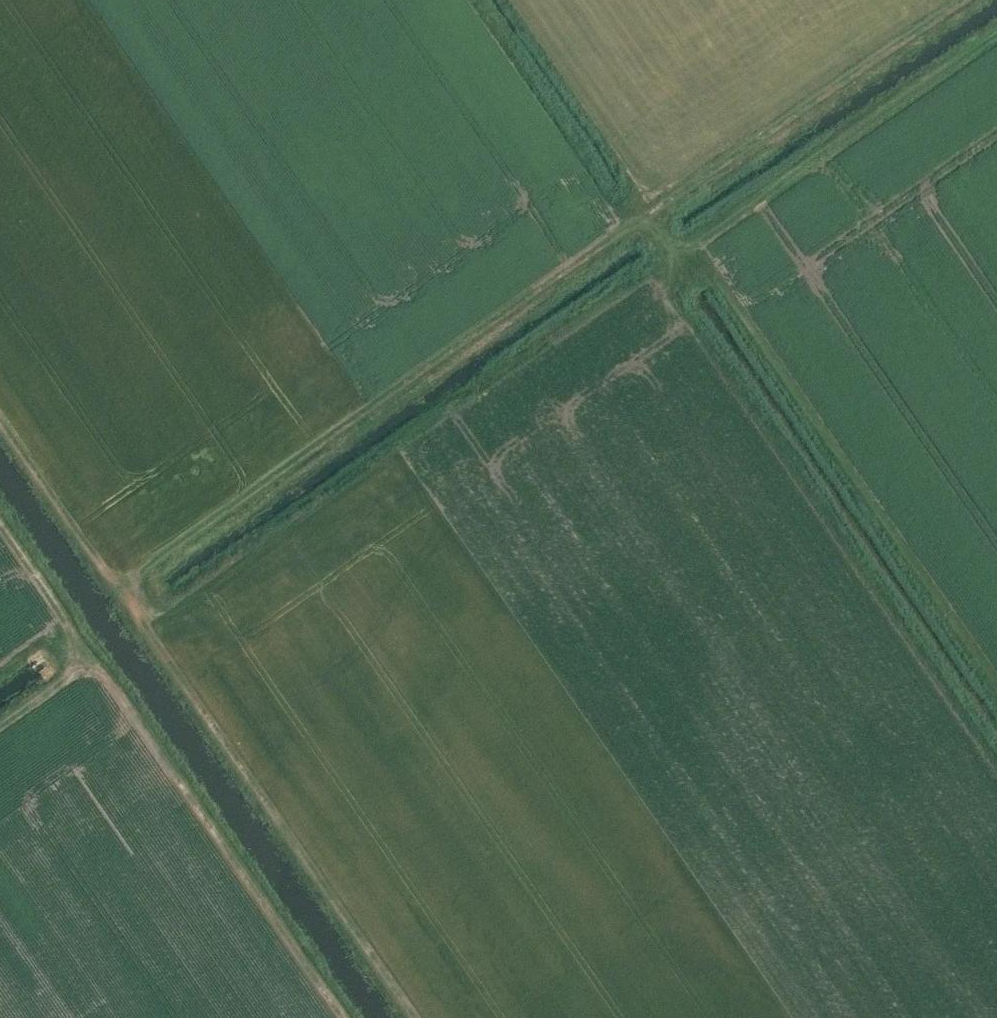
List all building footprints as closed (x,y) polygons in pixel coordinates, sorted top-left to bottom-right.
[(39,677),(31,663),(0,682),(0,700),(39,677)]
